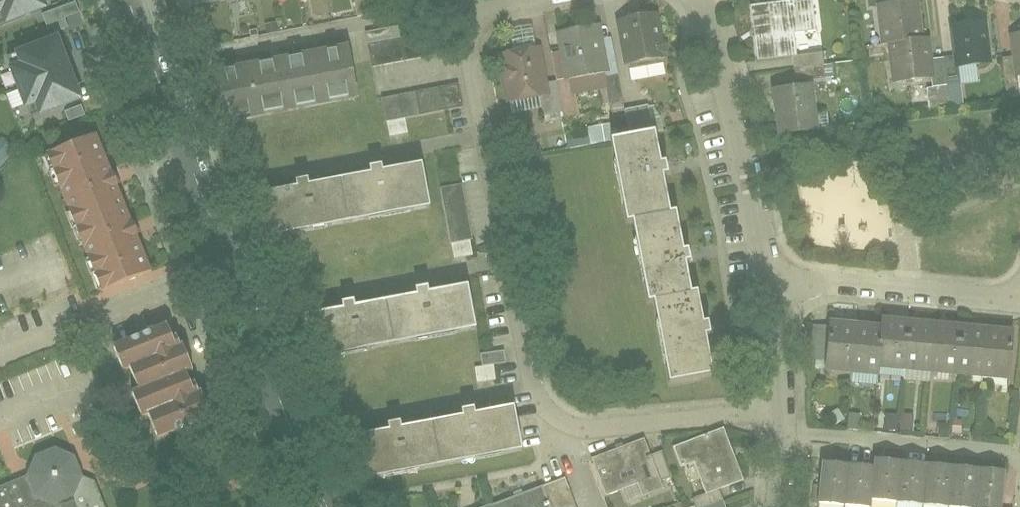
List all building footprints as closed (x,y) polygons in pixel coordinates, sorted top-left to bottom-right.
[(45,0),(0,0),(0,20),(1,19),(6,31),(50,14),(45,0)] [(750,8),(754,58),(796,53),(793,32),(826,29),(822,0),(809,0),(750,8)] [(876,6),(882,43),(890,43),(927,40),(922,0),(897,0),(897,1),(897,6),(876,6)] [(655,11),(613,19),(622,67),(664,59),(655,11)] [(948,24),(951,69),(958,68),(980,67),(994,66),(991,21),(948,24)] [(596,23),(557,31),(565,76),(604,68),(596,23)] [(1007,32),(1014,89),(1019,88),(1019,30),(1007,32)] [(890,43),(893,83),(941,78),(938,38),(927,40),(890,43)] [(84,103),(59,39),(16,56),(21,68),(12,72),(27,111),(36,108),(40,120),(84,103)] [(544,46),(495,56),(505,105),(553,95),(544,46)] [(352,51),(275,63),(283,113),(361,100),(352,51)] [(830,53),(796,57),(799,87),(832,83),(830,53)] [(275,63),(197,76),(205,125),(283,113),(275,63)] [(958,68),(959,85),(980,83),(980,67),(958,68)] [(380,98),(386,136),(405,133),(403,118),(462,108),(457,84),(380,98)] [(769,87),(774,136),(803,133),(799,87),(769,87)] [(658,135),(614,143),(628,225),(636,223),(651,305),(658,304),(673,384),(718,376),(711,338),(716,337),(713,323),(707,325),(702,294),(695,295),(689,265),(694,264),(692,252),(686,253),(679,213),(673,214),(666,176),(671,175),(669,165),(664,165),(658,135)] [(48,159),(75,228),(123,210),(95,141),(48,159)] [(427,215),(419,169),(378,176),(377,170),(365,172),(366,178),(306,188),(305,183),(295,184),(296,190),(243,199),(250,245),(427,215)] [(461,183),(439,186),(449,258),(470,255),(461,183)] [(75,228),(102,298),(150,279),(123,210),(75,228)] [(469,334),(461,289),(421,295),(420,289),(407,291),(408,298),(349,307),(348,302),(337,303),(338,309),(285,318),(293,364),(469,334)] [(1008,383),(1014,331),(875,318),(873,328),(820,324),(813,378),(867,383),(868,370),(1008,383)] [(162,325),(105,347),(113,369),(171,347),(162,325)] [(187,365),(179,346),(119,370),(127,390),(187,365)] [(494,380),(493,364),(503,363),(503,351),(475,353),(477,381),(494,380)] [(183,372),(128,395),(136,416),(192,393),(183,372)] [(198,397),(141,419),(149,441),(206,419),(198,397)] [(527,454),(519,408),(478,415),(477,408),(465,411),(466,417),(406,427),(405,421),(395,423),(396,429),(343,438),(351,484),(527,454)] [(723,430),(673,449),(682,471),(695,467),(706,497),(743,481),(723,430)] [(666,493),(644,441),(593,461),(608,498),(638,485),(646,501),(666,493)] [(100,490),(70,500),(77,485),(79,475),(74,462),(65,454),(50,451),(35,457),(26,467),(25,481),(30,493),(41,503),(52,506),(106,506),(100,490)] [(869,468),(866,501),(891,503),(895,461),(870,459),(869,468)] [(920,463),(895,461),(891,503),(916,505),(920,463)] [(920,463),(916,505),(938,506),(942,465),(920,463)] [(811,505),(836,506),(841,506),(844,466),(815,464),(811,505)] [(942,465),(938,506),(945,506),(967,506),(970,467),(942,465)] [(844,466),(841,506),(866,506),(866,501),(869,468),(844,466)] [(970,467),(967,506),(997,506),(1000,469),(970,467)] [(566,479),(543,489),(551,506),(577,506),(566,479)] [(543,489),(497,506),(551,506),(543,489)] [(721,494),(696,500),(700,506),(727,506),(721,494)]
